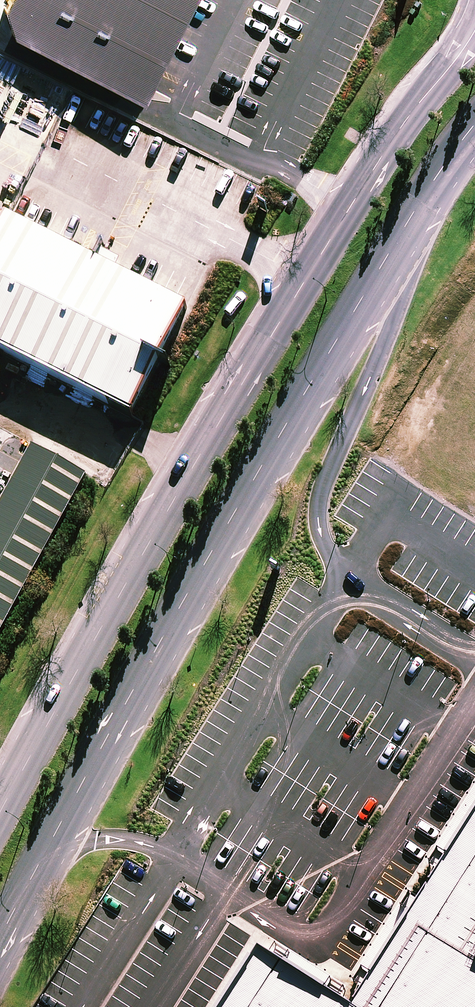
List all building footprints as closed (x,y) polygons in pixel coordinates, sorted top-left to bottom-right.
[(138,96),(186,0),(5,0),(2,6),(10,32),(138,96)] [(6,202),(0,213),(0,348),(126,413),(187,295),(6,202)] [(35,441),(0,506),(0,624),(84,468),(35,441)] [(355,1006),(474,1006),(474,828),(355,1006)] [(249,938),(209,1006),(353,1006),(249,938)]
